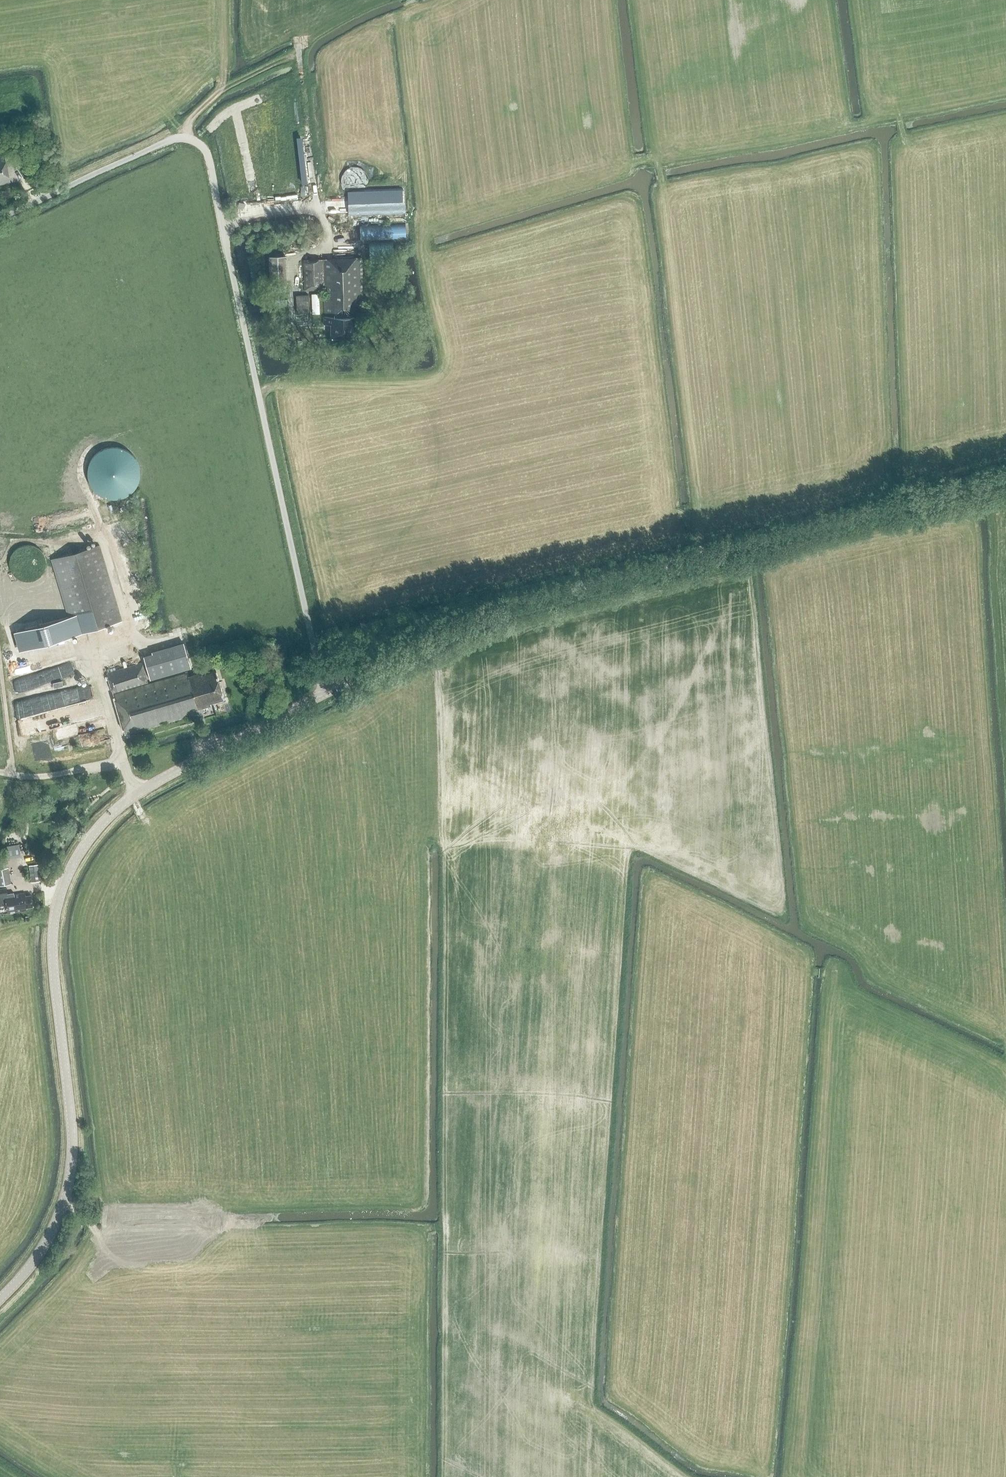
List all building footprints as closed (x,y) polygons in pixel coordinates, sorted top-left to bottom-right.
[(48,158),(46,146),(34,148),(36,161),(48,158)] [(10,182),(4,155),(0,156),(0,184),(10,182)] [(311,193),(310,184),(302,184),(302,193),(311,193)] [(362,225),(362,241),(408,239),(408,223),(362,225)] [(287,285),(286,255),(269,256),(270,286),(287,285)] [(363,316),(361,257),(303,260),(304,291),(324,291),(325,323),(325,324),(332,324),(333,337),(357,336),(356,316),(363,316)] [(321,292),(314,292),(313,313),(321,313),(321,292)] [(92,489),(113,497),(132,496),(137,483),(137,453),(119,447),(97,447),(91,462),(92,489)] [(122,621),(99,545),(51,559),(73,635),(122,621)] [(172,645),(144,653),(151,679),(180,671),(172,645)] [(11,677),(15,694),(51,684),(45,662),(11,671),(13,676),(11,677)] [(188,676),(187,671),(184,672),(147,683),(141,663),(106,673),(124,735),(199,712),(198,708),(211,704),(210,701),(222,698),(224,697),(222,692),(215,670),(202,674),(201,672),(188,676)] [(43,718),(19,721),(21,735),(45,732),(43,718)] [(21,843),(8,844),(10,857),(22,856),(21,843)] [(11,883),(6,858),(0,859),(0,885),(11,883)] [(40,881),(38,865),(28,866),(30,882),(40,881)] [(6,888),(0,889),(0,906),(6,905),(8,913),(24,910),(23,907),(32,906),(30,895),(25,896),(24,893),(14,895),(13,893),(7,894),(6,888)]
